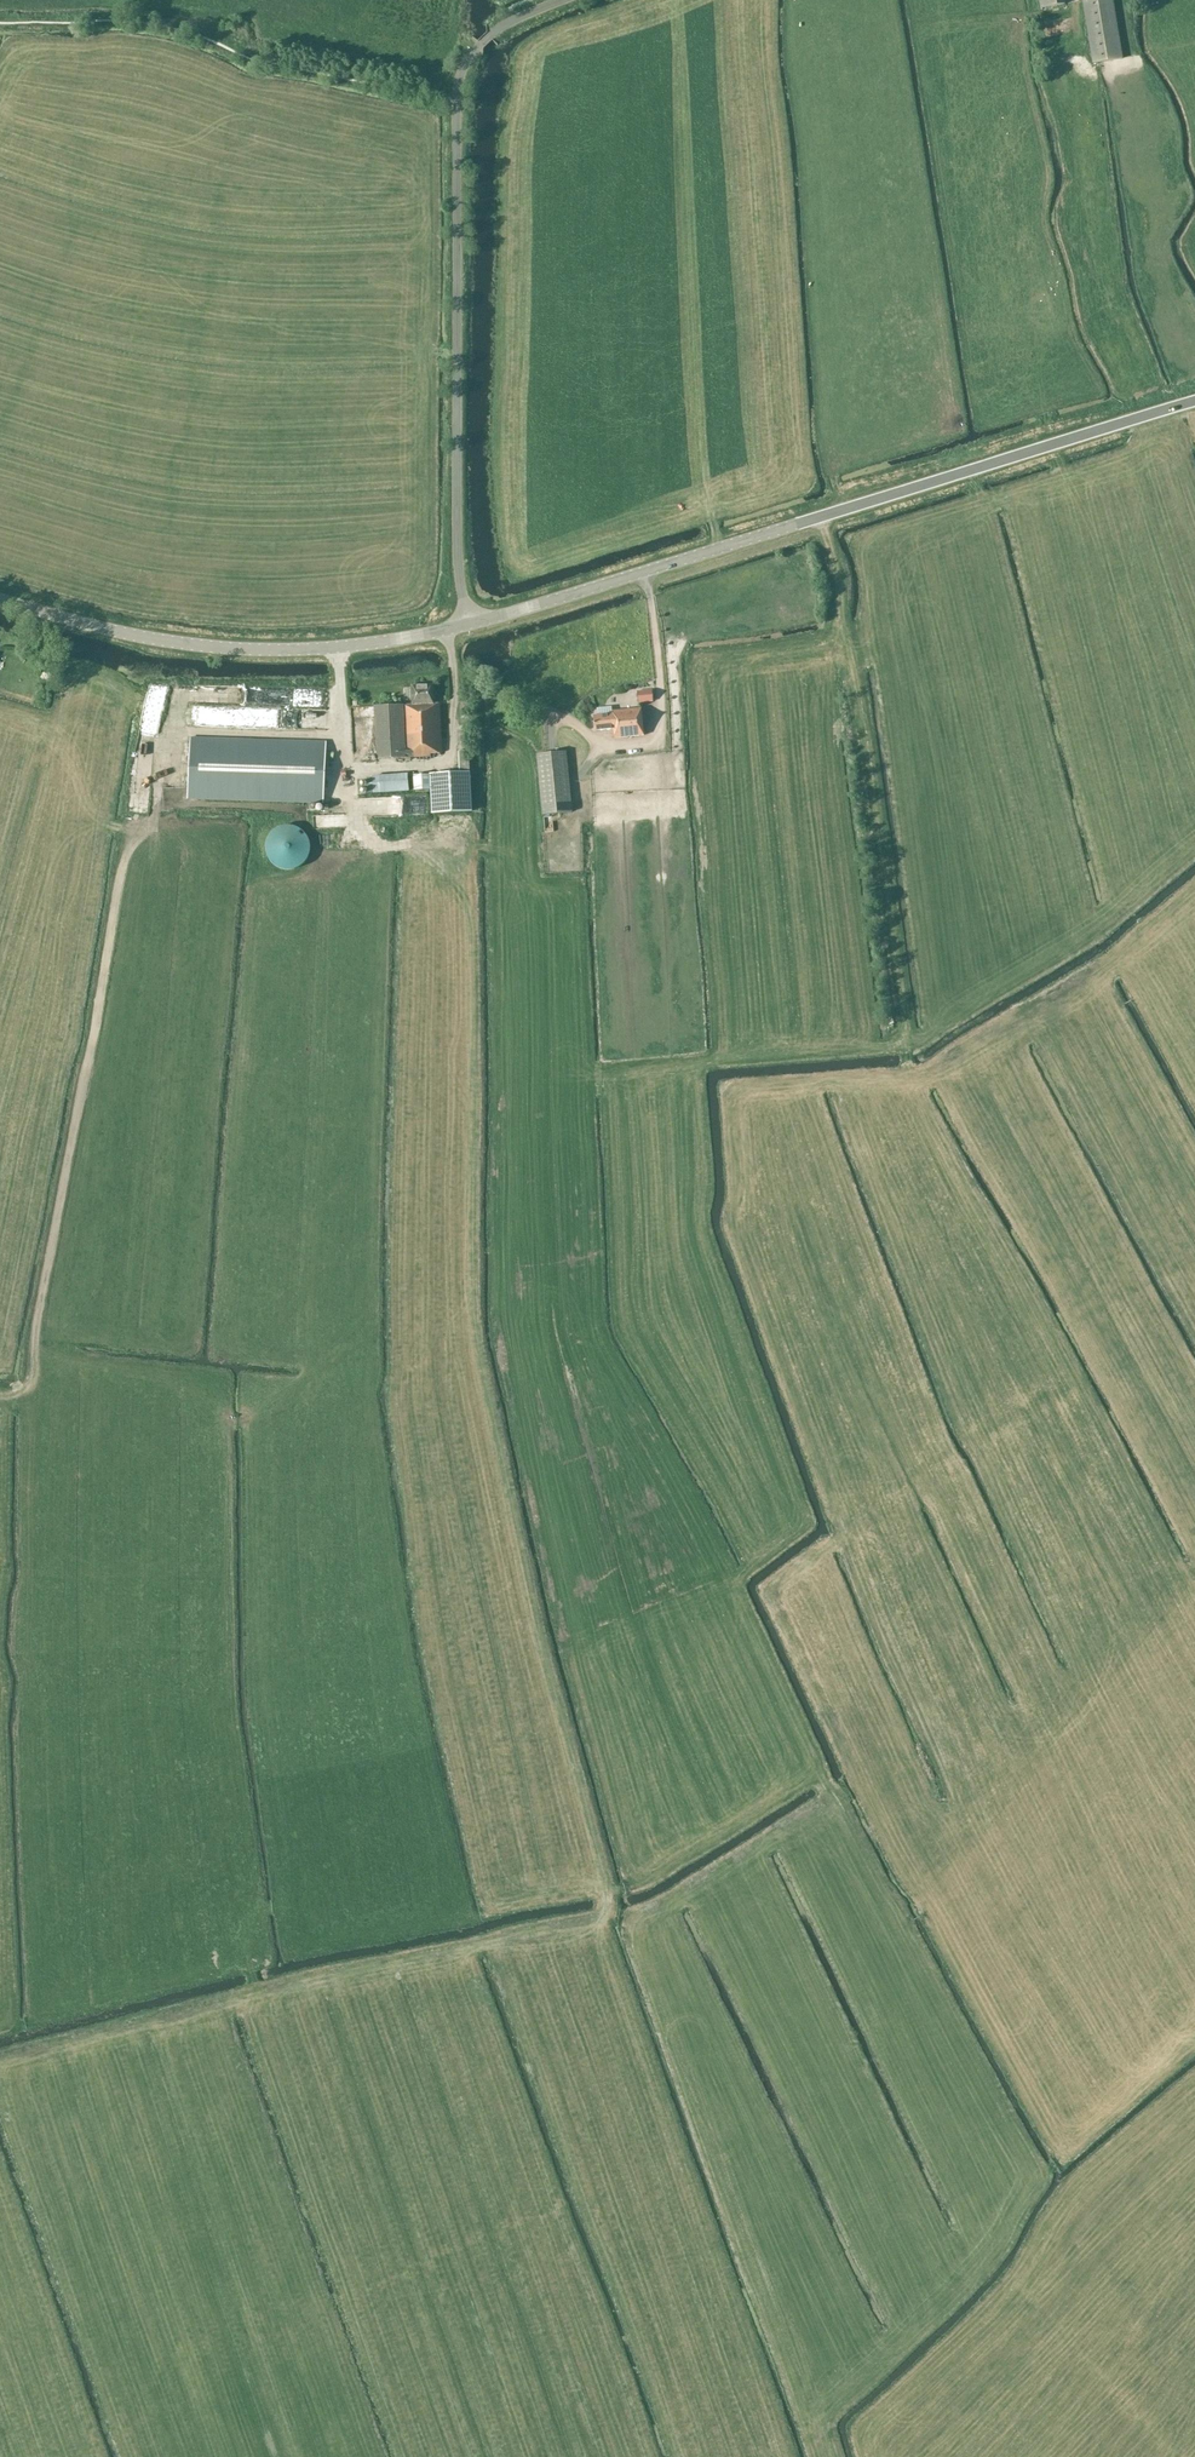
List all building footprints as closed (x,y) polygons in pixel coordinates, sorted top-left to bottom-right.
[(1064,0),(1039,0),(1041,8),(1064,4),(1064,0)] [(1112,0),(1088,0),(1083,1),(1093,63),(1122,58),(1112,0)] [(434,704),(433,685),(411,686),(412,705),(406,706),(406,705),(375,706),(377,759),(431,757),(431,754),(442,753),(440,704),(434,704)] [(641,702),(653,701),(652,690),(637,692),(638,702),(641,702)] [(640,709),(612,712),(612,707),(597,709),(597,715),(593,716),(594,732),(614,730),(615,738),(643,735),(640,709)] [(324,803),(326,742),(191,737),(187,799),(324,803)] [(458,752),(459,773),(430,774),(431,790),(432,814),(472,812),(469,752),(458,752)] [(565,752),(537,754),(536,755),(541,815),(571,812),(565,752)] [(407,774),(392,775),(372,777),(373,793),(408,790),(407,774)] [(431,790),(430,774),(414,775),(415,791),(431,790)] [(418,812),(418,800),(370,801),(370,813),(418,812)] [(287,826),(285,826),(282,827),(280,827),(277,829),(275,830),(272,832),(270,834),(268,837),(267,839),(266,842),(265,845),(265,848),(265,851),(266,854),(267,856),(268,859),(269,861),(271,863),(272,865),(275,866),(277,868),(280,869),(283,870),(286,870),(289,870),(292,870),(295,869),(298,868),(300,866),(302,864),(304,863),(306,861),(307,859),(308,856),(309,854),(309,851),(309,848),(309,845),(309,842),(308,839),(306,837),(304,834),(302,832),(300,830),(297,828),(295,827),(292,827),(290,826),(287,826)]
